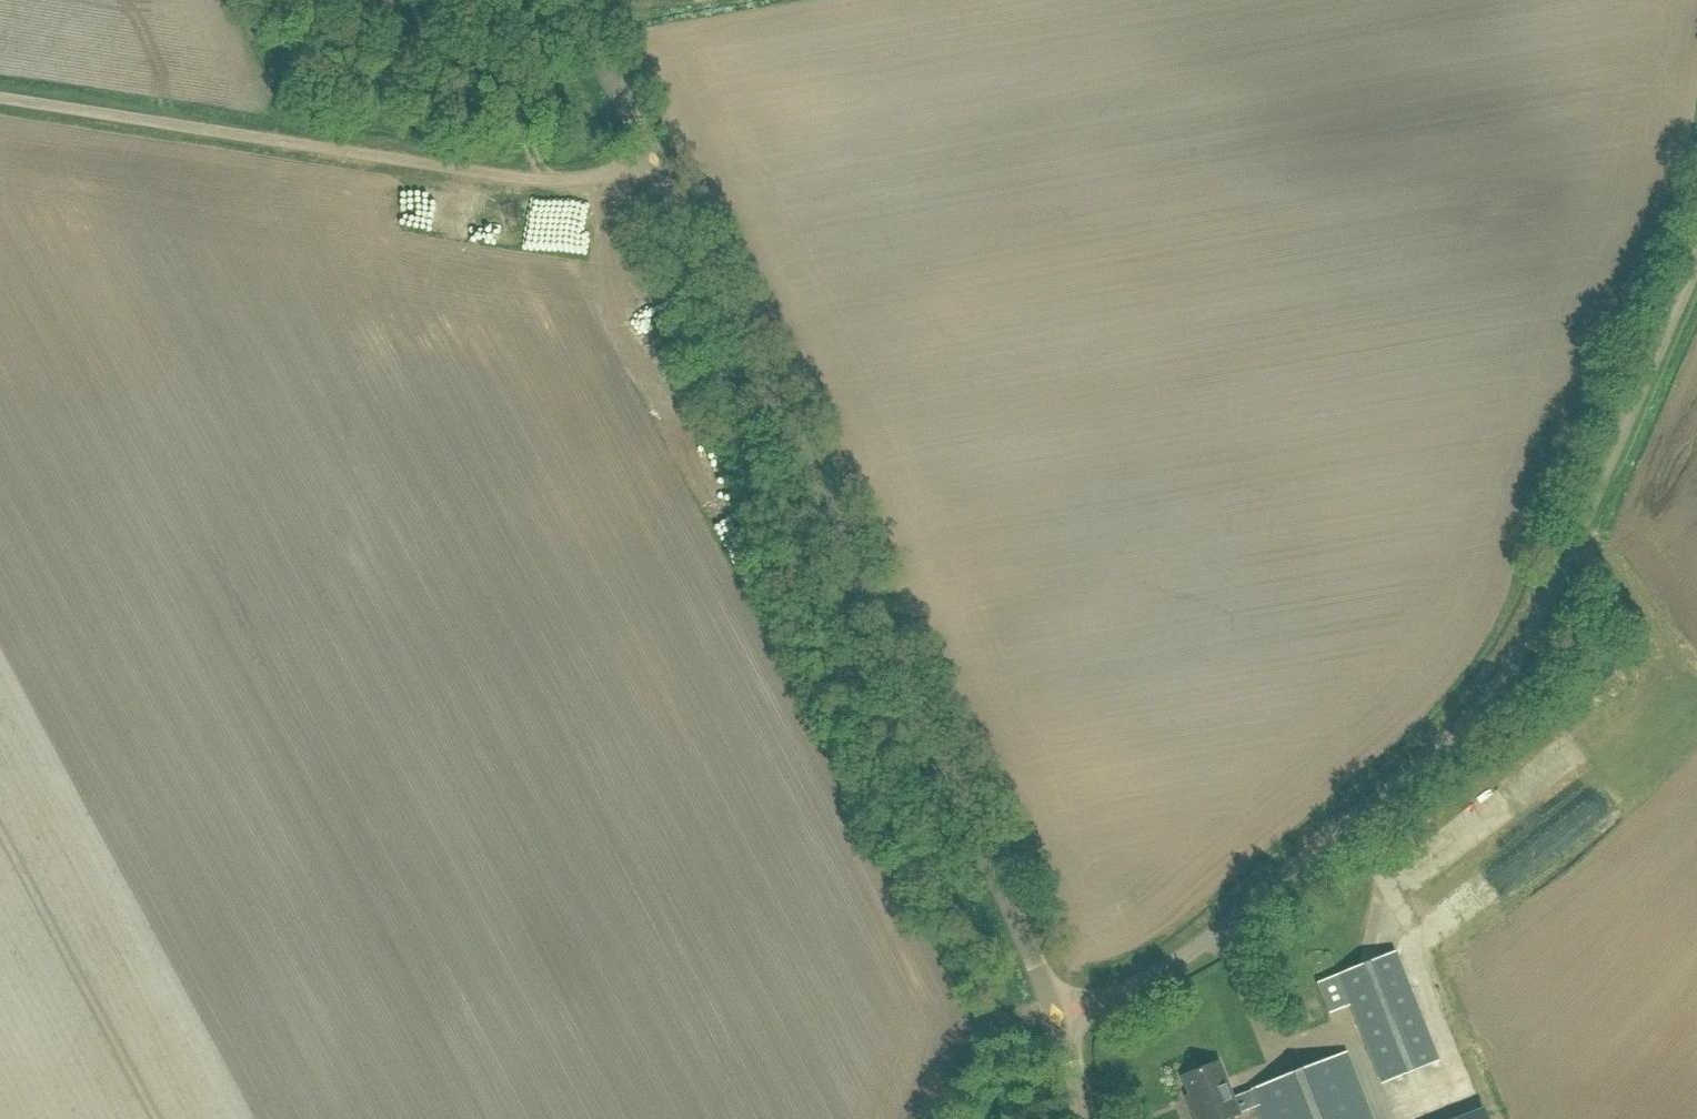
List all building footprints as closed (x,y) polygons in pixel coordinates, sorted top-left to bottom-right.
[(1562,761),(1572,774),(1583,765),(1573,753),(1562,761)] [(1437,1061),(1394,952),(1316,983),(1328,1015),(1349,1007),(1379,1084),(1437,1061)] [(1347,1056),(1234,1101),(1220,1066),(1185,1079),(1196,1109),(1191,1110),(1195,1118),(1235,1118),(1255,1111),(1259,1118),(1372,1118),(1347,1056)] [(1482,1110),(1459,1118),(1486,1118),(1482,1110)]
